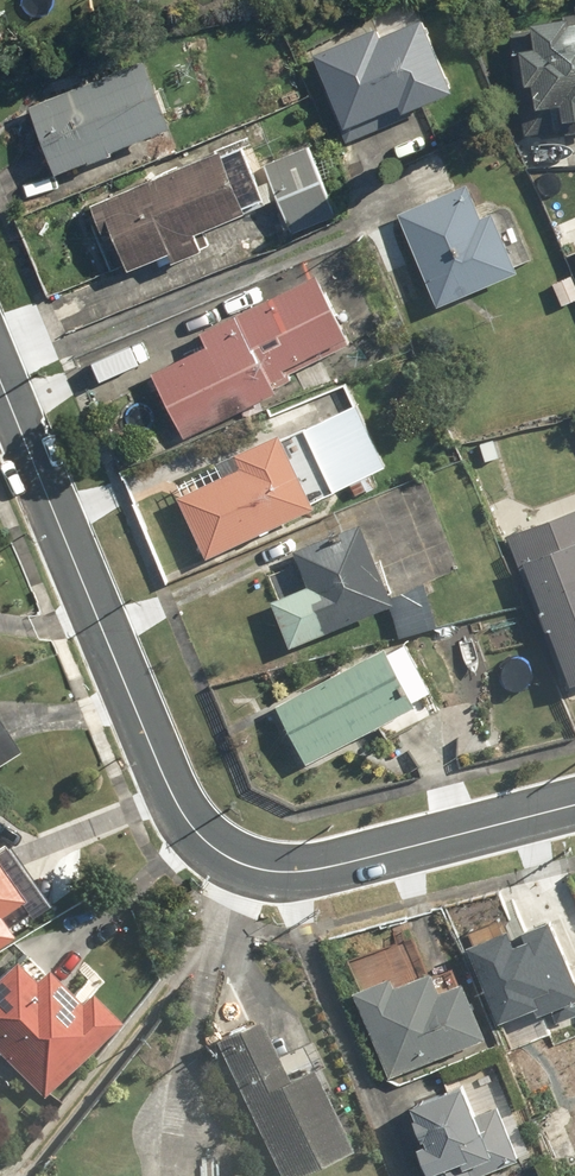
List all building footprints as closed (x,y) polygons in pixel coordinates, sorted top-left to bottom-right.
[(520,48),(527,84),(532,83),(537,108),(560,104),(563,119),(574,116),(574,20),(569,21),(568,15),(535,22),(539,45),(520,48)] [(377,32),(317,55),(330,89),(326,91),(346,143),(414,117),(411,110),(454,94),(424,18),(378,35),(377,32)] [(176,140),(142,60),(28,108),(56,174),(147,136),(153,150),(176,140)] [(0,90),(0,119),(13,112),(0,90)] [(337,214),(308,144),(265,163),(294,232),(337,214)] [(190,164),(92,206),(99,223),(109,218),(131,270),(171,254),(175,262),(204,249),(197,232),(247,211),(224,157),(192,170),(190,164)] [(420,204),(400,213),(441,306),(517,273),(514,268),(530,261),(508,212),(497,217),(490,202),(479,207),(468,182),(455,187),(447,169),(411,185),(420,204)] [(570,274),(549,286),(562,309),(574,302),(574,282),(570,274)] [(209,343),(151,372),(184,437),(294,381),(287,366),(320,350),(323,357),(351,344),(316,276),(204,333),(209,343)] [(307,435),(285,445),(280,434),(239,453),(245,467),(181,496),(209,556),(314,508),(294,465),(309,457),(317,475),(325,472),(334,491),(352,483),(357,494),(368,489),(363,477),(383,468),(356,408),(305,431),(307,435)] [(508,537),(522,573),(529,570),(573,684),(574,683),(574,511),(508,537)] [(394,602),(360,525),(294,554),(308,585),(272,601),(293,648),(374,612),(376,616),(388,610),(402,642),(436,627),(420,590),(394,602)] [(389,655),(385,648),(277,706),(308,761),(434,692),(407,644),(389,655)] [(11,749),(0,732),(0,756),(11,749)] [(12,934),(6,927),(28,910),(0,874),(0,943),(12,934)] [(553,927),(523,938),(524,943),(512,947),(507,933),(466,948),(493,1023),(533,1009),(534,1015),(574,1000),(574,987),(553,927)] [(91,994),(87,989),(74,1000),(65,990),(43,966),(40,969),(28,956),(17,966),(13,961),(0,973),(0,1092),(19,1074),(40,1098),(120,1025),(91,994)] [(441,993),(431,968),(393,983),(391,976),(357,990),(393,1079),(486,1041),(463,984),(441,993)] [(211,1037),(280,1175),(293,1175),(349,1148),(308,1065),(285,1076),(255,1015),(211,1037)] [(413,1103),(427,1142),(419,1145),(430,1175),(485,1175),(517,1165),(498,1110),(484,1115),(472,1082),(413,1103)]
